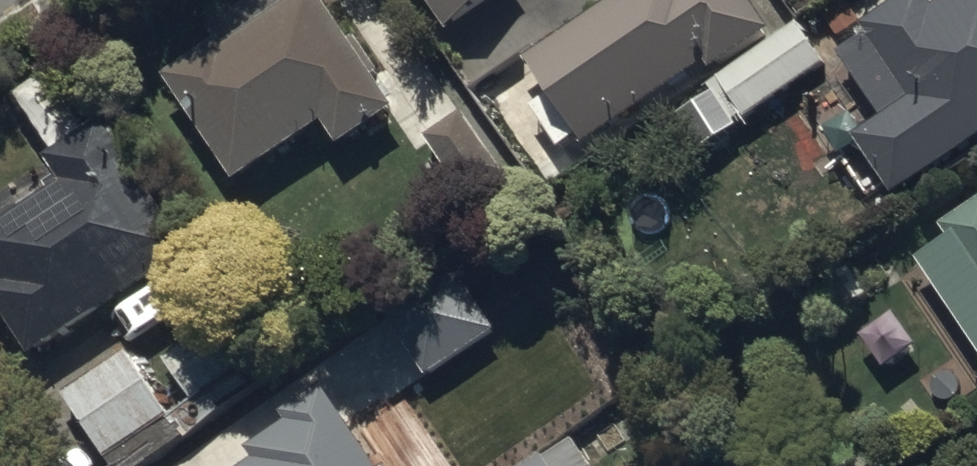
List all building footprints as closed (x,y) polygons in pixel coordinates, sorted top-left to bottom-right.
[(171,81),(242,182),(327,121),(347,150),(400,112),(379,83),(389,76),(362,37),(354,43),(323,0),(303,0),(233,49),(227,41),(171,81)] [(452,29),(495,0),(433,0),(452,29)] [(534,61),(559,96),(537,112),(564,149),(580,138),(592,154),(712,66),(718,74),(777,31),(754,0),(619,0),(534,61)] [(976,148),(976,0),(959,0),(941,13),(932,0),(921,0),(841,54),(891,127),(867,144),(903,197),(976,148)] [(829,67),(803,29),(714,90),(718,96),(691,115),(709,141),(738,121),(742,127),(829,67)] [(467,113),(428,138),(470,204),(509,179),(467,113)] [(195,254),(107,123),(50,162),(69,191),(0,238),(0,277),(7,287),(0,291),(0,301),(39,360),(195,254)] [(948,232),(955,242),(921,265),(976,345),(976,212),(948,232)] [(431,379),(498,332),(455,270),(388,317),(431,379)] [(223,321),(166,362),(205,418),(251,385),(244,376),(256,368),(223,321)] [(128,357),(64,407),(110,465),(150,465),(193,432),(176,410),(172,414),(128,357)] [(326,391),(289,418),(296,429),(258,456),(264,465),(262,465),(379,465),(326,391)] [(542,459),(531,465),(594,465),(577,440),(544,462),(542,459)]
